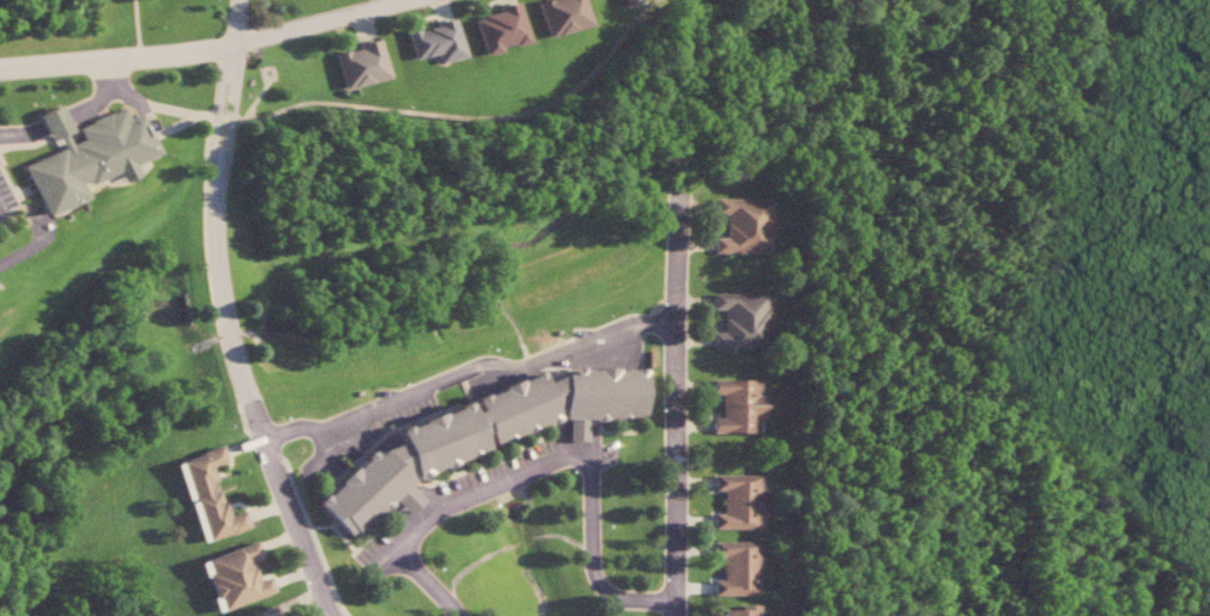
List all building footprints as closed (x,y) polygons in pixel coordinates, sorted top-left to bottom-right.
[(584,26),(578,0),(536,0),(531,1),(540,37),(584,26)] [(523,42),(514,1),(493,6),(494,12),(470,17),(478,55),(496,51),(495,48),(523,42)] [(461,56),(453,19),(416,28),(403,30),(410,59),(431,54),(433,63),(461,56)] [(340,88),(387,79),(378,38),(354,43),(355,48),(332,53),(340,88)] [(20,164),(40,215),(82,198),(77,186),(113,172),(117,181),(134,175),(130,164),(156,154),(140,112),(127,117),(123,107),(74,126),(79,139),(68,143),(64,134),(70,131),(60,105),(37,114),(47,140),(56,137),(60,149),(20,164)] [(713,253),(770,253),(770,198),(713,198),(713,215),(725,215),(725,237),(714,237),(713,253)] [(713,293),(713,309),(724,309),(724,332),(713,332),(713,348),(770,348),(770,293),(713,293)] [(641,364),(569,372),(569,376),(540,379),(542,380),(467,388),(456,396),(393,436),(393,440),(312,493),(338,534),(345,533),(393,502),(401,514),(417,503),(406,485),(405,478),(415,477),(439,462),(478,458),(480,434),(565,426),(567,442),(587,439),(585,422),(646,415),(641,364)] [(713,432),(758,433),(758,419),(766,419),(766,392),(760,392),(761,379),(713,378),(713,395),(722,395),(722,417),(713,417),(713,432)] [(173,461),(201,543),(249,527),(243,509),(226,515),(209,467),(223,462),(218,446),(173,461)] [(712,529),(763,529),(763,516),(764,516),(764,474),(713,474),(713,490),(722,490),(722,513),(712,513),(712,529)] [(274,592),(268,576),(257,580),(250,559),(260,555),(255,541),(200,559),(217,611),(274,592)] [(712,541),(712,558),(722,558),(721,579),(713,579),(713,594),(759,595),(760,541),(712,541)] [(759,604),(739,604),(739,609),(722,609),(722,615),(759,615),(759,604)]
